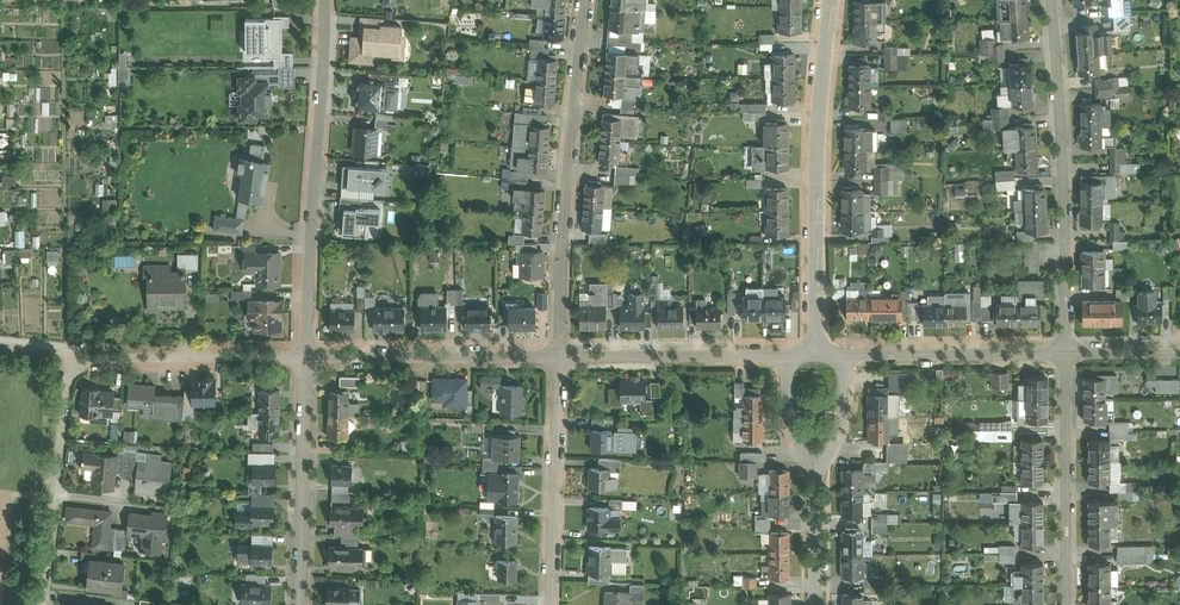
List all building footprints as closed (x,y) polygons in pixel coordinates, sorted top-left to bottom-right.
[(535,4),(534,4),(534,5),(538,5),(537,14),(545,14),(564,16),(566,0),(535,0),(535,4)] [(611,6),(645,9),(645,0),(612,0),(611,6)] [(781,9),(801,9),(800,0),(781,0),(781,9)] [(855,21),(885,20),(885,0),(855,0),(855,21)] [(998,18),(1006,18),(1027,17),(1027,16),(1026,0),(997,0),(998,18)] [(1110,5),(1112,5),(1113,15),(1124,14),(1123,0),(1110,0),(1110,5)] [(1110,5),(1104,6),(1105,15),(1113,15),(1112,5),(1110,5)] [(645,9),(611,6),(609,29),(619,29),(628,30),(628,29),(632,29),(632,30),(643,31),(645,9)] [(801,9),(781,9),(781,23),(779,23),(779,32),(801,31),(801,9)] [(564,16),(545,14),(544,37),(553,37),(552,41),(559,42),(560,38),(563,38),(565,16),(564,16)] [(1130,14),(1113,15),(1114,30),(1130,29),(1130,14)] [(289,26),(289,16),(274,16),(274,18),(282,18),(282,26),(289,26)] [(402,27),(382,25),(383,18),(361,16),(361,28),(365,29),(365,38),(352,37),(350,61),(373,62),(374,52),(400,54),(402,27)] [(998,18),(997,19),(998,39),(1008,38),(1008,39),(1028,37),(1027,17),(1006,18),(998,18)] [(266,18),(246,18),(246,52),(265,52),(266,52),(266,44),(270,44),(270,25),(266,25),(266,18)] [(274,18),(266,18),(266,25),(270,25),(270,44),(266,44),(266,52),(265,52),(265,58),(274,58),(282,58),(282,52),(282,26),(282,18),(274,18)] [(885,20),(855,21),(855,41),(876,41),(875,31),(885,32),(885,20)] [(1097,25),(1081,26),(1081,31),(1076,32),(1078,53),(1098,52),(1111,51),(1110,36),(1098,37),(1097,25)] [(627,41),(631,41),(632,30),(632,29),(628,29),(628,30),(619,29),(618,40),(627,41)] [(632,30),(631,41),(642,42),(643,31),(632,30)] [(775,34),(761,34),(761,43),(775,43),(775,34)] [(545,39),(530,38),(530,47),(531,47),(544,48),(545,39)] [(995,38),(982,39),(983,54),(991,53),(990,45),(996,45),(995,38)] [(450,39),(449,49),(456,49),(457,40),(450,39)] [(636,53),(638,53),(639,50),(641,50),(642,42),(631,41),(627,41),(626,49),(636,50),(636,53)] [(1004,52),(1003,45),(996,45),(990,45),(991,53),(1004,52)] [(544,48),(531,47),(531,59),(539,60),(539,58),(548,59),(549,48),(544,48)] [(626,52),(608,51),(606,73),(625,74),(625,75),(642,76),(643,72),(644,72),(644,70),(643,70),(643,65),(637,64),(638,53),(636,53),(636,50),(626,49),(626,52)] [(105,84),(128,84),(128,66),(125,66),(125,51),(117,51),(117,66),(110,66),(110,71),(105,71),(105,84)] [(293,52),(282,52),(282,58),(274,58),(274,67),(279,67),(279,66),(293,66),(293,52)] [(1004,52),(991,53),(991,61),(1005,60),(1004,52)] [(1098,52),(1078,53),(1079,74),(1100,73),(1098,52)] [(991,53),(983,54),(978,54),(979,62),(991,61),(991,53)] [(794,54),(772,54),(772,63),(775,63),(775,77),(794,77),(794,54)] [(548,59),(539,58),(539,60),(537,80),(556,82),(557,60),(548,59)] [(1028,58),(1019,58),(1020,63),(1010,64),(1011,85),(1032,83),(1030,62),(1028,62),(1028,58)] [(455,66),(445,66),(445,73),(469,73),(469,60),(455,60),(455,66)] [(751,63),(740,62),(740,74),(751,74),(751,63)] [(870,65),(850,65),(850,86),(870,86),(870,65)] [(295,86),(295,66),(293,66),(279,66),(279,67),(279,73),(279,83),(279,86),(295,86)] [(397,71),(368,69),(367,79),(385,80),(385,81),(396,82),(397,71)] [(253,77),(240,77),(240,92),(244,92),(244,105),(240,105),(240,119),(255,119),(255,114),(268,114),(268,104),(272,104),(272,92),(267,92),(267,83),(279,83),(279,73),(254,73),(253,77)] [(625,74),(606,73),(605,95),(610,95),(622,96),(622,99),(635,100),(641,101),(642,86),(642,76),(625,75),(625,74)] [(794,77),(775,77),(775,91),(772,91),(772,100),(784,100),(784,103),(791,103),(791,100),(794,100),(794,77)] [(367,79),(359,78),(359,79),(358,79),(358,87),(358,90),(356,89),(355,97),(357,97),(357,100),(356,107),(356,109),(383,111),(383,107),(385,107),(385,108),(396,109),(398,89),(386,89),(384,89),(385,81),(385,80),(367,79)] [(1109,79),(1100,80),(1100,79),(1095,80),(1096,88),(1110,88),(1109,79)] [(556,82),(537,80),(536,88),(526,87),(525,100),(535,101),(535,102),(542,103),(541,107),(542,107),(550,108),(550,103),(554,104),(556,82)] [(1032,83),(1011,85),(1012,93),(997,94),(998,107),(1012,106),(1013,106),(1033,105),(1032,83)] [(870,86),(850,86),(850,107),(870,107),(870,86)] [(1110,88),(1096,88),(1096,97),(1110,96),(1110,88)] [(730,99),(738,99),(738,91),(729,91),(730,99)] [(622,96),(610,95),(613,106),(621,107),(622,99),(622,96)] [(635,100),(622,99),(621,107),(634,108),(635,100)] [(535,101),(525,100),(524,113),(541,114),(542,114),(542,107),(541,107),(542,103),(535,102),(535,101)] [(766,103),(750,103),(750,112),(751,112),(766,112),(766,103)] [(1101,104),(1081,103),(1081,124),(1101,124),(1110,124),(1110,107),(1101,107),(1101,104)] [(1007,108),(993,109),(993,118),(1008,117),(1007,108)] [(524,113),(515,112),(514,123),(531,125),(531,124),(545,125),(546,114),(542,114),(541,114),(524,113)] [(766,112),(751,112),(751,120),(766,120),(766,112)] [(117,123),(116,113),(105,113),(106,123),(117,123)] [(621,114),(605,113),(605,114),(607,114),(607,117),(603,117),(602,118),(603,118),(601,139),(620,141),(620,134),(635,135),(636,118),(634,118),(622,117),(622,114),(621,114)] [(1008,117),(993,118),(994,128),(1004,127),(1004,128),(1009,127),(1008,117)] [(381,118),(376,118),(375,126),(389,127),(389,119),(381,118)] [(993,118),(983,119),(984,133),(995,132),(994,128),(993,118)] [(891,119),(891,133),(906,133),(906,119),(891,119)] [(788,122),(766,122),(766,131),(768,131),(769,145),(788,145),(788,122)] [(545,125),(531,124),(531,125),(514,123),(513,145),(520,146),(548,148),(550,126),(545,125)] [(1031,123),(1024,123),(1024,126),(1015,127),(1014,127),(1016,148),(1036,147),(1035,126),(1031,126),(1031,123)] [(1101,124),(1081,124),(1081,145),(1101,145),(1115,145),(1115,135),(1101,135),(1101,124)] [(866,130),(866,128),(858,128),(858,125),(847,125),(847,128),(845,128),(845,149),(866,149),(876,149),(876,130),(866,130)] [(368,128),(356,127),(354,152),(377,154),(379,130),(368,129),(368,128)] [(1009,127),(1004,128),(1005,149),(1015,149),(1015,148),(1016,148),(1014,127),(1009,127)] [(601,139),(599,162),(619,163),(619,162),(627,163),(628,151),(619,150),(620,141),(601,139)] [(769,145),(754,146),(755,169),(788,168),(788,145),(769,145)] [(548,148),(520,146),(519,168),(528,168),(528,169),(536,170),(536,173),(541,173),(541,170),(547,170),(548,148)] [(1016,148),(1015,148),(1015,149),(1017,169),(1038,168),(1036,147),(1016,148)] [(1125,148),(1111,148),(1111,153),(1119,153),(1119,156),(1125,156),(1125,148)] [(866,149),(845,149),(846,170),(866,170),(866,149)] [(270,163),(239,158),(237,172),(244,173),(242,187),(248,188),(246,198),(264,201),(270,163)] [(364,167),(379,168),(380,161),(365,160),(364,167)] [(890,162),(887,166),(875,166),(875,180),(898,180),(913,179),(913,172),(904,172),(904,162),(890,162)] [(364,167),(349,165),(349,174),(343,174),(342,183),(348,183),(347,187),(360,188),(385,191),(388,169),(379,168),(364,167)] [(628,167),(616,166),(615,174),(628,175),(628,167)] [(1014,169),(995,171),(996,180),(1011,179),(1015,179),(1014,169)] [(528,172),(511,170),(510,179),(528,180),(528,172)] [(3,175),(4,184),(16,183),(15,174),(3,175)] [(1114,176),(1083,176),(1083,181),(1101,181),(1101,194),(1115,194),(1114,176)] [(535,189),(527,189),(528,180),(510,179),(503,178),(502,187),(516,188),(515,199),(525,199),(524,211),(543,212),(545,190),(540,190),(540,186),(535,186),(535,189)] [(762,179),(747,179),(747,187),(762,187),(762,179)] [(1011,179),(996,180),(996,189),(1012,188),(1011,179)] [(875,180),(875,194),(898,194),(898,180),(875,180)] [(600,182),(589,181),(589,184),(586,184),(584,206),(603,207),(604,185),(600,185),(600,182)] [(1101,194),(1101,181),(1083,181),(1081,181),(1082,202),(1101,201),(1101,194)] [(341,197),(359,198),(360,188),(347,187),(348,183),(342,183),(341,197)] [(1043,184),(1035,184),(1035,189),(1021,189),(1021,197),(1025,197),(1026,210),(1046,209),(1045,188),(1043,188),(1043,184)] [(863,193),(863,189),(853,190),(853,187),(844,187),(843,190),(842,190),(842,211),(871,211),(870,193),(863,193)] [(788,188),(766,188),(766,197),(768,197),(769,211),(788,211),(788,188)] [(357,207),(361,208),(361,198),(359,198),(341,197),(339,220),(343,220),(345,208),(356,209),(357,207)] [(1021,197),(1015,197),(1015,211),(1026,210),(1025,197),(1021,197)] [(1101,201),(1082,202),(1081,223),(1101,222),(1101,201)] [(584,206),(582,228),(601,230),(602,228),(601,228),(603,207),(584,206)] [(356,209),(345,208),(343,220),(342,231),(355,232),(356,221),(370,222),(380,223),(381,209),(361,208),(357,207),(356,209)] [(1046,209),(1026,210),(1015,211),(1016,223),(1026,222),(1026,230),(1026,231),(1033,231),(1034,234),(1035,234),(1038,233),(1037,231),(1047,230),(1046,209)] [(543,212),(524,211),(523,233),(541,234),(543,212)] [(687,227),(698,227),(699,224),(704,224),(704,212),(688,211),(687,227)] [(788,211),(769,211),(769,225),(766,225),(766,234),(788,234),(788,211)] [(871,211),(842,211),(842,232),(863,232),(871,232),(871,228),(871,211)] [(244,219),(216,215),(214,230),(242,233),(244,219)] [(369,237),(370,222),(356,221),(355,232),(342,231),(343,220),(339,220),(338,233),(342,233),(342,235),(369,237)] [(1119,222),(1111,222),(1111,232),(1119,231),(1119,222)] [(13,244),(22,244),(22,228),(13,228),(13,244)] [(941,230),(932,230),(932,238),(942,237),(941,230)] [(1026,230),(1017,231),(1017,241),(1021,241),(1035,241),(1035,234),(1034,234),(1033,231),(1026,231),(1026,230)] [(1119,231),(1111,232),(1111,239),(1123,239),(1123,231),(1119,231)] [(607,233),(592,232),(590,233),(589,243),(607,243),(607,233)] [(523,236),(509,235),(508,244),(516,244),(523,244),(523,236)] [(1129,240),(1114,240),(1115,249),(1129,249),(1129,240)] [(927,243),(918,247),(923,260),(933,256),(927,243)] [(523,244),(516,244),(516,252),(525,252),(525,251),(537,251),(537,244),(523,244)] [(14,261),(14,248),(5,248),(4,261),(14,261)] [(46,249),(46,265),(56,265),(56,249),(46,249)] [(1104,250),(1082,251),(1083,268),(1104,268),(1104,250)] [(537,251),(525,251),(525,252),(525,259),(521,259),(521,276),(543,276),(543,251),(537,251)] [(198,254),(178,253),(178,269),(198,269),(198,254)] [(267,253),(254,253),(254,254),(254,268),(256,270),(258,270),(258,284),(279,283),(279,266),(282,266),(282,257),(279,257),(278,253),(267,253)] [(182,275),(170,275),(170,268),(150,268),(150,294),(156,294),(156,304),(185,303),(185,272),(182,272),(182,275)] [(1104,268),(1083,268),(1083,285),(1104,285),(1104,268)] [(1043,280),(1018,281),(1018,296),(1031,296),(1031,297),(1036,297),(1043,297),(1043,280)] [(595,306),(580,306),(580,328),(606,328),(606,307),(606,284),(606,283),(591,283),(591,292),(590,292),(590,294),(591,294),(591,300),(594,300),(595,306)] [(778,287),(764,287),(764,297),(778,297),(778,287)] [(1129,300),(1129,288),(1117,288),(1117,300),(1122,300),(1129,300)] [(463,289),(456,289),(456,303),(464,303),(463,289)] [(859,289),(859,297),(847,297),(847,318),(868,318),(868,296),(868,289),(859,289)] [(252,291),(232,291),(232,299),(247,299),(247,298),(252,298),(252,291)] [(909,302),(909,291),(900,291),(900,296),(900,315),(909,315),(909,302)] [(1155,291),(1139,291),(1139,301),(1138,301),(1138,324),(1148,324),(1148,321),(1162,321),(1161,311),(1164,311),(1164,308),(1165,308),(1165,301),(1161,301),(1155,301),(1155,291)] [(438,306),(437,293),(422,293),(420,297),(420,302),(422,306),(422,329),(446,329),(446,306),(438,306)] [(547,308),(547,293),(539,293),(539,308),(547,308)] [(970,321),(970,293),(945,293),(945,295),(945,297),(945,325),(967,325),(967,322),(970,321)] [(928,305),(918,305),(918,319),(923,319),(924,325),(945,325),(945,297),(945,295),(928,295),(928,305)] [(375,308),(375,296),(365,296),(365,310),(365,318),(375,318),(375,308)] [(868,296),(868,318),(889,318),(900,318),(900,315),(900,296),(889,296),(868,296)] [(1031,296),(1018,296),(1018,304),(1018,324),(1040,324),(1040,319),(1043,319),(1043,304),(1036,304),(1036,297),(1031,297),(1031,296)] [(365,310),(365,297),(357,297),(357,311),(365,310)] [(743,305),(739,305),(739,311),(743,311),(743,319),(764,318),(764,297),(743,297),(743,305)] [(778,297),(764,297),(764,318),(785,318),(785,297),(778,297)] [(982,306),(981,299),(973,299),(973,321),(982,321),(982,306)] [(671,300),(659,300),(659,311),(659,327),(683,327),(683,307),(671,307),(671,300)] [(1117,300),(1083,301),(1083,324),(1122,324),(1122,300),(1117,300)] [(282,301),(249,301),(249,309),(247,311),(247,314),(249,316),(250,317),(256,317),(256,329),(282,329),(282,301)] [(918,302),(909,302),(909,315),(909,319),(918,319),(918,305),(918,302)] [(1018,304),(997,304),(997,324),(1018,324),(1018,304)] [(644,327),(644,306),(621,307),(622,328),(644,327)] [(990,306),(982,306),(982,321),(990,321),(990,306)] [(403,307),(375,308),(375,318),(375,329),(404,329),(403,307)] [(490,329),(490,307),(466,307),(466,317),(462,317),(462,326),(466,326),(466,329),(490,329)] [(721,327),(721,307),(697,307),(697,308),(697,322),(697,327),(721,327)] [(535,308),(509,308),(509,328),(535,328),(535,308)] [(355,309),(331,309),(330,329),(355,329),(355,309)] [(1008,372),(992,372),(992,388),(1008,388),(1008,372)] [(908,374),(889,374),(889,382),(902,382),(902,383),(908,383),(908,374)] [(359,377),(340,376),(340,386),(359,386),(359,377)] [(1117,376),(1096,376),(1096,378),(1105,378),(1105,393),(1117,393),(1117,376)] [(501,378),(481,377),(481,386),(500,386),(501,378)] [(455,380),(435,379),(434,390),(434,391),(433,395),(434,396),(434,400),(450,401),(450,406),(466,406),(467,390),(467,379),(455,378),(455,380)] [(1048,378),(1026,378),(1026,383),(1018,383),(1018,399),(1048,399),(1048,378)] [(1096,378),(1084,378),(1084,399),(1105,399),(1105,393),(1105,378),(1096,378)] [(644,379),(619,379),(619,388),(609,388),(610,404),(621,404),(621,399),(635,399),(635,400),(641,400),(641,413),(652,413),(652,400),(644,400),(644,379)] [(215,380),(193,380),(193,404),(215,404),(215,380)] [(426,381),(412,380),(412,394),(426,395),(426,381)] [(1179,380),(1155,380),(1155,386),(1155,393),(1179,393),(1179,380)] [(660,397),(660,382),(651,382),(651,397),(660,397)] [(744,383),(735,382),(735,396),(744,396),(744,395),(744,394),(744,389),(744,383)] [(902,382),(889,382),(889,391),(902,391),(902,383),(902,382)] [(156,386),(129,384),(128,404),(144,406),(143,416),(162,418),(162,412),(170,413),(171,395),(155,394),(156,386)] [(522,386),(503,385),(502,413),(521,413),(522,386)] [(100,389),(83,388),(81,414),(98,415),(98,414),(112,415),(114,396),(114,392),(99,391),(100,389)] [(760,388),(744,389),(744,394),(744,395),(744,396),(744,407),(735,407),(735,417),(744,417),(763,417),(763,394),(760,394),(760,388)] [(899,394),(881,394),(881,389),(869,389),(869,394),(869,417),(898,417),(898,416),(899,416),(899,394)] [(280,390),(261,390),(261,412),(279,413),(280,390)] [(348,391),(329,391),(329,414),(348,414),(360,414),(360,402),(348,402),(348,391)] [(185,396),(171,395),(170,413),(183,414),(185,396)] [(121,397),(114,396),(112,415),(112,420),(119,421),(121,397)] [(1048,399),(1018,399),(1018,423),(1028,423),(1028,421),(1048,421),(1048,399)] [(1105,399),(1084,399),(1084,420),(1105,420),(1105,399)] [(279,413),(261,412),(260,435),(279,436),(279,413)] [(348,414),(329,414),(329,436),(348,437),(348,414)] [(763,417),(744,417),(743,439),(750,439),(750,445),(756,445),(756,439),(763,439),(763,417)] [(898,417),(869,417),(869,439),(874,439),(874,444),(882,444),(882,439),(889,439),(889,432),(898,432),(898,417)] [(1128,421),(1109,421),(1110,430),(1112,430),(1128,430),(1128,421)] [(509,423),(494,422),(494,435),(508,435),(508,429),(509,429),(509,423)] [(997,422),(979,422),(979,430),(997,430),(997,422)] [(508,429),(508,435),(494,435),(493,457),(502,458),(520,458),(520,436),(514,436),(514,429),(509,429),(508,429)] [(611,431),(591,430),(591,449),(610,449),(611,431)] [(997,430),(979,430),(979,438),(997,438),(997,430)] [(1128,430),(1112,430),(1112,438),(1128,438),(1128,430)] [(1110,439),(1088,439),(1089,461),(1120,461),(1120,444),(1110,444),(1110,439)] [(1043,440),(1022,440),(1022,461),(1043,461),(1043,440)] [(902,444),(888,444),(888,461),(906,461),(906,452),(902,452),(902,444)] [(125,452),(117,451),(117,456),(115,473),(122,473),(125,452)] [(137,453),(125,452),(122,473),(122,478),(136,479),(139,459),(136,458),(137,453)] [(274,452),(251,452),(250,464),(274,465),(274,452)] [(763,452),(743,452),(743,462),(756,462),(763,462),(763,452)] [(117,456),(85,453),(84,458),(83,458),(82,462),(83,462),(83,468),(94,469),(92,485),(81,484),(81,485),(92,486),(113,488),(115,473),(117,456)] [(162,455),(146,453),(145,459),(139,459),(136,479),(135,492),(169,495),(172,462),(161,461),(162,455)] [(502,458),(493,457),(484,457),(483,464),(502,465),(502,458)] [(621,459),(599,459),(598,469),(609,469),(609,471),(621,472),(621,459)] [(1043,461),(1022,461),(1022,483),(1043,483),(1043,461)] [(1120,461),(1089,461),(1089,482),(1110,482),(1110,477),(1120,477),(1120,461)] [(743,462),(741,462),(741,477),(757,477),(756,462),(743,462)] [(888,462),(871,462),(871,470),(888,470),(888,462)] [(274,465),(250,464),(250,474),(254,474),(254,482),(275,483),(275,465),(274,465)] [(502,474),(502,465),(483,464),(483,473),(489,474),(496,474),(502,474)] [(352,466),(332,465),(332,483),(333,483),(348,484),(352,484),(352,466)] [(598,469),(590,468),(590,487),(617,488),(618,478),(609,477),(609,471),(609,469),(598,469)] [(789,470),(770,470),(770,492),(789,492),(789,470)] [(862,470),(843,470),(843,493),(871,493),(876,492),(876,482),(871,482),(871,473),(862,473),(862,470)] [(502,474),(496,474),(489,474),(488,500),(518,501),(518,497),(519,497),(519,492),(518,492),(519,474),(502,474)] [(1120,482),(1120,477),(1110,477),(1110,482),(1110,492),(1118,492),(1118,491),(1132,491),(1132,482),(1120,482)] [(348,484),(333,483),(332,492),(348,493),(348,492),(348,484)] [(1118,491),(1118,492),(1118,501),(1117,501),(1118,502),(1118,500),(1132,500),(1132,491),(1118,491)] [(348,493),(332,492),(332,500),(356,501),(356,493),(348,492),(348,493)] [(770,492),(763,492),(763,514),(770,514),(770,515),(789,515),(789,492),(770,492)] [(871,493),(843,493),(843,515),(862,515),(862,501),(871,501),(871,493)] [(274,495),(254,494),(254,504),(274,504),(274,495)] [(623,500),(610,500),(609,508),(610,508),(610,509),(622,509),(623,500)] [(1043,501),(1022,501),(1022,523),(1043,523),(1043,501)] [(1117,501),(1088,501),(1088,523),(1110,523),(1117,523),(1118,502),(1117,501)] [(274,504),(254,504),(253,512),(237,511),(237,525),(250,525),(251,522),(274,522),(274,504)] [(364,507),(331,506),(330,524),(335,524),(358,525),(364,525),(364,507)] [(111,512),(69,507),(67,520),(96,523),(94,546),(107,547),(109,527),(111,512)] [(609,508),(589,507),(589,529),(609,529),(620,529),(621,518),(610,517),(610,509),(610,508),(609,508)] [(159,516),(129,513),(127,533),(149,535),(147,552),(160,553),(162,537),(166,537),(168,514),(159,513),(159,516)] [(763,514),(755,514),(756,523),(770,523),(770,515),(770,514),(763,514)] [(888,514),(872,514),(872,523),(888,523),(888,514)] [(517,516),(496,515),(495,543),(516,543),(517,516)] [(770,523),(756,523),(756,532),(770,532),(770,523)] [(888,523),(872,523),(872,532),(888,532),(888,523)] [(1043,523),(1022,523),(1022,544),(1043,544),(1043,523)] [(1110,523),(1088,523),(1088,544),(1110,544),(1110,523)] [(358,525),(335,524),(335,534),(342,534),(358,535),(358,525)] [(116,528),(109,527),(107,547),(114,548),(116,528)] [(125,529),(116,528),(114,548),(122,549),(125,529)] [(855,531),(855,528),(846,528),(846,531),(843,531),(843,554),(862,554),(863,531),(855,531)] [(770,532),(770,554),(789,554),(789,532),(770,532)] [(358,535),(342,534),(342,544),(358,545),(358,535)] [(273,545),(252,544),(239,544),(238,562),(252,562),(272,563),(273,545)] [(1015,545),(1000,545),(1000,554),(1015,554),(1015,545)] [(611,547),(590,546),(589,562),(587,562),(587,572),(612,573),(612,563),(610,563),(611,547)] [(1132,546),(1117,546),(1117,554),(1132,554),(1132,546)] [(363,548),(330,547),(329,565),(362,566),(363,548)] [(96,553),(82,552),(81,559),(91,560),(96,560),(96,553)] [(789,554),(770,554),(770,577),(790,577),(790,554),(789,554)] [(862,554),(843,554),(843,577),(848,577),(848,580),(855,580),(855,577),(863,577),(863,576),(863,554),(862,554)] [(1015,554),(1000,554),(1000,563),(1015,563),(1015,554)] [(1132,554),(1117,554),(1117,562),(1142,562),(1142,554),(1132,554)] [(96,560),(91,560),(88,585),(113,588),(121,589),(124,564),(96,560)] [(515,560),(496,560),(496,567),(498,567),(498,580),(501,580),(501,581),(510,581),(510,580),(515,580),(515,560)] [(1043,563),(1022,564),(1022,570),(1014,570),(1015,585),(1043,585),(1043,563)] [(1110,563),(1088,563),(1088,585),(1110,585),(1110,563)] [(266,575),(248,574),(248,584),(251,584),(266,585),(266,575)] [(879,576),(863,576),(863,577),(863,585),(865,585),(878,585),(880,585),(879,576)] [(756,577),(743,577),(743,586),(756,585),(756,577)] [(266,585),(251,584),(248,584),(244,584),(243,602),(271,603),(271,585),(266,585)] [(607,592),(606,592),(605,604),(618,604),(618,603),(643,604),(644,584),(630,584),(630,592),(618,592),(607,592)] [(1015,585),(1015,600),(1022,600),(1022,604),(1043,604),(1043,585),(1015,585)] [(1088,585),(1088,604),(1110,604),(1110,585),(1088,585)] [(328,587),(328,604),(348,604),(358,604),(361,604),(361,589),(360,589),(349,588),(349,587),(328,587)] [(121,589),(113,588),(112,595),(127,597),(127,590),(121,589)] [(458,601),(458,604),(485,604),(485,593),(479,593),(479,600),(458,601)] [(485,593),(485,604),(491,604),(501,604),(501,594),(485,593)] [(770,593),(770,604),(790,604),(790,593),(770,593)] [(843,593),(843,604),(871,604),(871,600),(862,600),(863,593),(843,593)]
